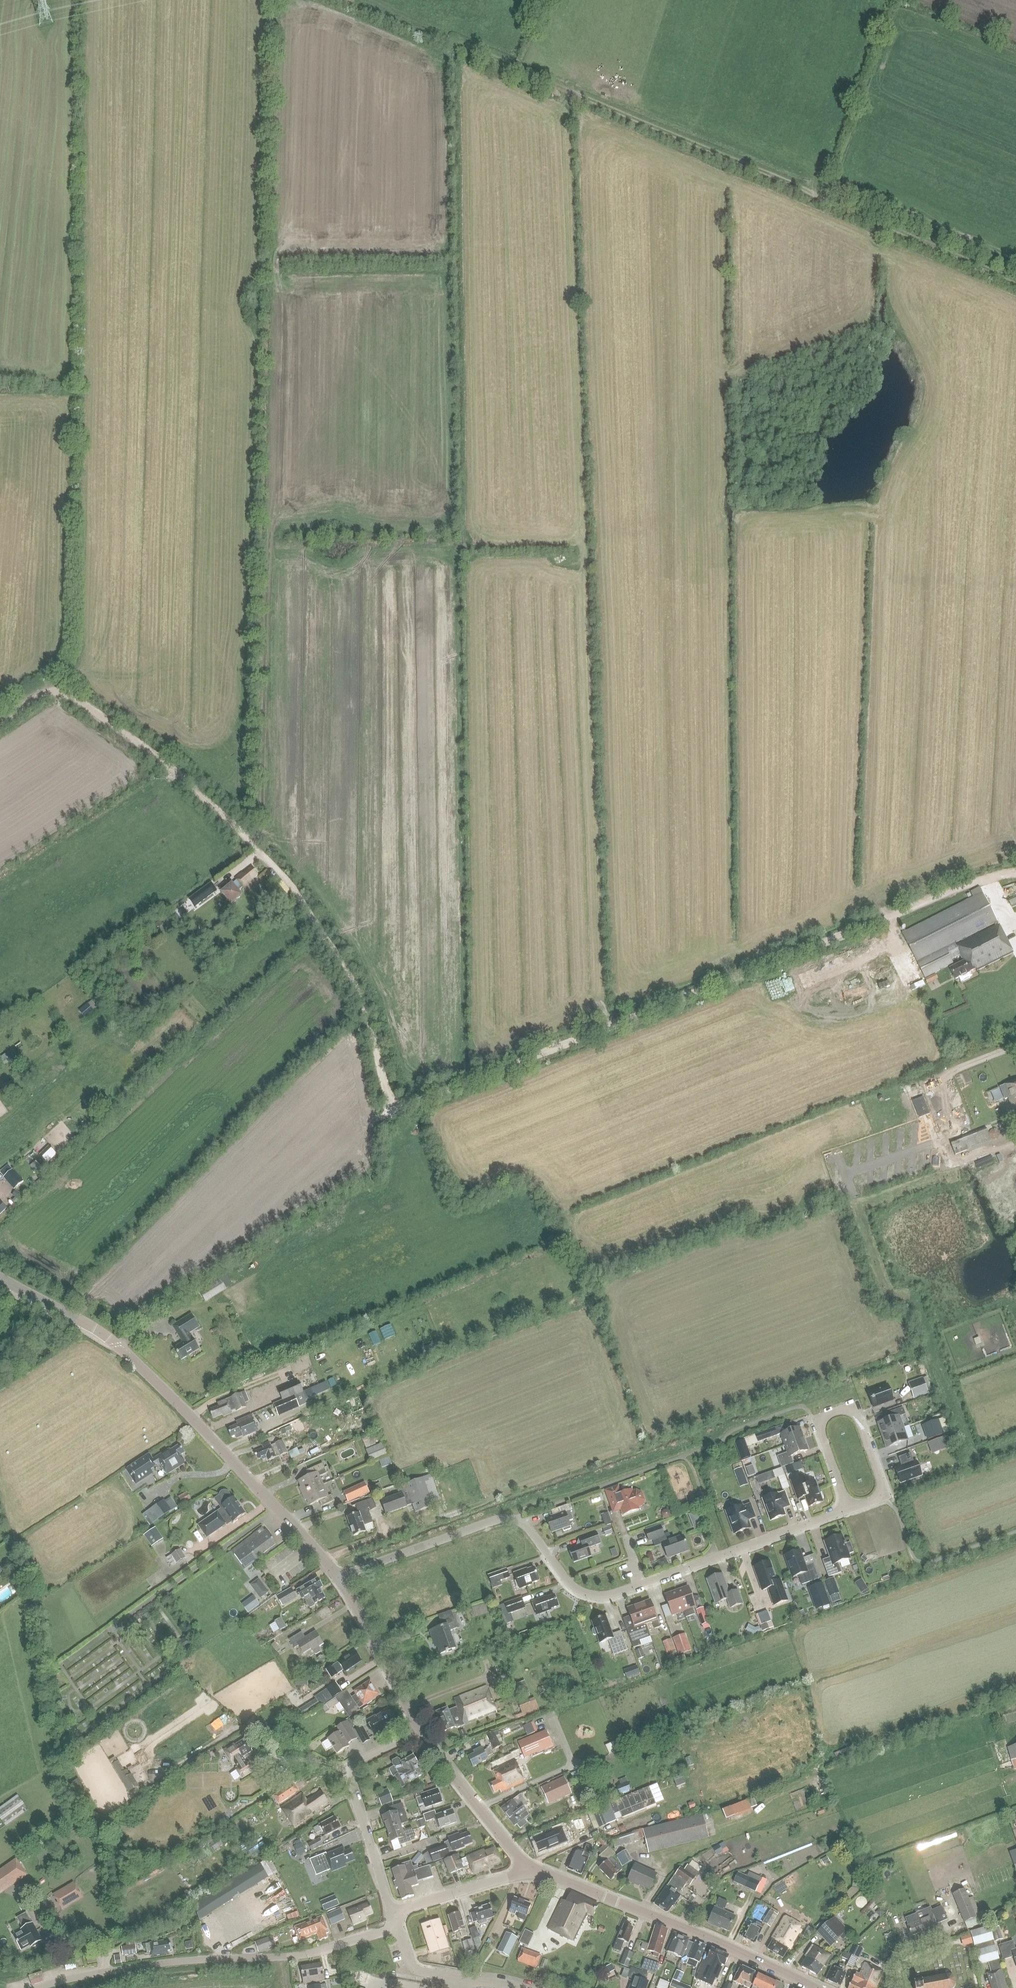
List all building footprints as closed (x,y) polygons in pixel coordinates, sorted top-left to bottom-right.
[(233,884),(231,883),(221,891),(230,902),(241,895),(237,890),(242,886),(243,888),(254,881),(252,878),(258,874),(252,866),(243,873),(242,872),(235,877),(238,880),(233,884)] [(211,883),(189,899),(195,907),(217,891),(211,883)] [(973,896),(903,933),(926,977),(954,962),(952,958),(961,953),(965,960),(950,968),(956,978),(960,976),(962,981),(973,976),(970,971),(977,967),(978,969),(1013,951),(979,887),(970,891),(973,896)] [(88,1016),(94,1011),(88,1004),(82,1009),(88,1016)] [(999,1087),(1005,1100),(1009,1098),(1015,1115),(1015,1080),(1005,1085),(999,1087)] [(999,1094),(982,1100),(988,1118),(1005,1113),(999,1094)] [(1011,1125),(1009,1120),(999,1124),(1001,1129),(1011,1125)] [(991,1141),(986,1128),(961,1137),(962,1139),(951,1143),(955,1155),(991,1141)] [(1000,1132),(998,1131),(996,1130),(995,1129),(993,1130),(992,1130),(991,1131),(990,1132),(989,1134),(989,1136),(990,1138),(991,1139),(992,1140),(994,1140),(995,1141),(996,1140),(998,1140),(999,1139),(1000,1138),(1000,1136),(1000,1135),(1000,1132)] [(52,1146),(43,1154),(49,1161),(58,1153),(52,1146)] [(43,1168),(35,1161),(30,1166),(37,1173),(43,1168)] [(13,1169),(3,1178),(14,1190),(24,1182),(13,1169)] [(12,1195),(19,1200),(23,1195),(16,1190),(12,1195)] [(172,1325),(182,1342),(173,1348),(181,1360),(199,1349),(189,1333),(199,1326),(191,1313),(172,1325)] [(909,1383),(914,1398),(927,1393),(922,1378),(909,1383)] [(298,1380),(278,1389),(283,1399),(283,1400),(295,1395),(303,1392),(298,1380)] [(312,1388),(303,1392),(307,1400),(330,1390),(326,1382),(312,1388)] [(873,1408),(893,1401),(888,1385),(878,1389),(878,1390),(868,1394),(873,1408)] [(217,1403),(218,1406),(209,1410),(212,1418),(222,1414),(223,1416),(245,1406),(244,1404),(251,1401),(246,1391),(240,1394),(240,1393),(231,1397),(232,1397),(217,1403)] [(283,1400),(274,1404),(279,1417),(300,1407),(295,1395),(283,1400)] [(905,1414),(903,1407),(891,1412),(893,1418),(881,1423),(882,1426),(880,1426),(883,1435),(902,1428),(898,1417),(905,1414)] [(251,1415),(236,1421),(238,1424),(228,1429),(231,1437),(235,1435),(236,1438),(243,1436),(243,1437),(258,1431),(251,1415)] [(928,1439),(943,1434),(938,1420),(923,1425),(928,1439)] [(781,1434),(785,1445),(804,1438),(799,1427),(781,1434)] [(758,1442),(777,1435),(774,1428),(755,1435),(758,1442)] [(902,1428),(883,1435),(886,1444),(888,1443),(889,1446),(907,1440),(902,1428)] [(375,1442),(371,1433),(362,1438),(366,1447),(375,1442)] [(947,1436),(934,1441),(937,1450),(950,1445),(947,1436)] [(808,1450),(804,1438),(785,1445),(787,1452),(777,1456),(781,1467),(793,1463),(791,1456),(808,1450)] [(268,1461),(276,1457),(287,1452),(282,1440),(274,1444),(271,1446),(269,1442),(261,1445),(263,1448),(254,1452),(257,1459),(261,1458),(262,1460),(267,1458),(268,1461)] [(744,1440),(735,1443),(741,1460),(751,1457),(744,1440)] [(388,1455),(383,1443),(366,1450),(371,1463),(388,1455)] [(169,1449),(152,1459),(149,1455),(127,1469),(133,1479),(160,1463),(166,1474),(185,1462),(181,1455),(184,1453),(179,1445),(170,1451),(169,1449)] [(300,1454),(297,1448),(288,1453),(291,1459),(300,1454)] [(895,1469),(900,1483),(921,1475),(916,1461),(914,1462),(910,1453),(898,1457),(902,1466),(895,1469)] [(325,1469),(323,1464),(308,1470),(310,1476),(299,1481),(301,1487),(299,1488),(302,1494),(323,1485),(319,1477),(327,1474),(325,1469)] [(753,1465),(746,1468),(749,1477),(756,1474),(753,1465)] [(796,1472),(793,1465),(785,1468),(787,1475),(796,1472)] [(734,1471),(740,1487),(747,1484),(742,1468),(734,1471)] [(782,1468),(772,1471),(775,1478),(778,1477),(785,1475),(782,1468)] [(775,1478),(772,1471),(764,1474),(767,1481),(775,1478)] [(431,1475),(423,1477),(405,1484),(405,1481),(401,1482),(398,1483),(395,1484),(399,1494),(381,1500),(385,1514),(407,1506),(412,1504),(415,1513),(433,1506),(428,1492),(436,1489),(431,1475)] [(809,1507),(823,1501),(822,1499),(824,1498),(822,1492),(820,1493),(815,1481),(806,1484),(803,1475),(791,1480),(796,1495),(804,1493),(809,1507)] [(369,1493),(365,1483),(344,1492),(348,1502),(369,1493)] [(323,1485),(302,1494),(305,1500),(307,1499),(310,1505),(321,1500),(324,1506),(335,1501),(332,1495),(328,1497),(323,1485)] [(632,1492),(632,1490),(621,1494),(618,1486),(606,1491),(610,1503),(618,1500),(623,1515),(639,1509),(638,1507),(646,1504),(640,1489),(632,1492)] [(225,1524),(231,1520),(232,1522),(233,1521),(234,1522),(237,1520),(237,1519),(245,1514),(234,1497),(230,1500),(229,1498),(229,1495),(228,1493),(226,1491),(224,1491),(222,1491),(220,1493),(219,1496),(215,1498),(221,1507),(221,1506),(223,1508),(217,1512),(197,1525),(206,1537),(225,1524)] [(191,1499),(187,1492),(178,1496),(183,1504),(191,1499)] [(762,1499),(770,1520),(785,1515),(783,1508),(790,1506),(784,1492),(778,1494),(777,1493),(762,1499)] [(144,1514),(152,1525),(178,1505),(170,1494),(144,1514)] [(355,1504),(358,1513),(346,1517),(352,1535),(365,1531),(363,1525),(371,1522),(366,1508),(368,1507),(366,1501),(355,1504)] [(734,1534),(751,1528),(748,1521),(749,1519),(755,1517),(750,1503),(743,1506),(742,1505),(725,1511),(734,1534)] [(561,1514),(547,1519),(553,1535),(552,1531),(562,1527),(564,1531),(571,1528),(570,1525),(568,1521),(573,1520),(570,1511),(572,1510),(570,1504),(559,1508),(561,1514)] [(667,1509),(663,1511),(662,1514),(663,1518),(666,1519),(670,1518),(671,1515),(670,1511),(667,1509)] [(688,1515),(691,1522),(700,1519),(697,1511),(688,1515)] [(610,1512),(603,1513),(605,1525),(612,1524),(610,1512)] [(613,1533),(610,1526),(602,1529),(605,1536),(613,1533)] [(649,1541),(664,1535),(661,1526),(645,1531),(649,1541)] [(143,1534),(151,1546),(162,1539),(154,1527),(143,1534)] [(232,1551),(245,1568),(256,1560),(256,1559),(276,1544),(269,1534),(268,1535),(262,1527),(253,1534),(253,1535),(232,1551)] [(581,1545),(569,1549),(574,1562),(591,1556),(588,1547),(594,1545),(600,1543),(596,1532),(579,1538),(581,1545)] [(668,1558),(688,1550),(683,1535),(662,1542),(668,1558)] [(831,1557),(823,1560),(828,1576),(841,1572),(838,1563),(849,1559),(848,1554),(853,1552),(850,1542),(846,1544),(845,1542),(844,1543),(841,1535),(825,1541),(831,1557)] [(617,1547),(611,1549),(613,1557),(619,1555),(617,1547)] [(178,1550),(171,1554),(176,1562),(183,1558),(178,1550)] [(800,1550),(785,1556),(792,1577),(799,1575),(802,1584),(814,1580),(809,1565),(805,1566),(803,1559),(800,1550)] [(770,1561),(754,1567),(762,1590),(768,1588),(774,1605),(788,1600),(780,1579),(777,1581),(770,1561)] [(539,1580),(534,1567),(523,1571),(522,1570),(514,1573),(520,1589),(532,1584),(531,1583),(539,1580)] [(509,1577),(506,1569),(488,1575),(491,1584),(509,1577)] [(729,1593),(722,1574),(707,1580),(715,1603),(727,1599),(730,1607),(742,1603),(738,1590),(729,1593)] [(838,1593),(839,1593),(834,1578),(824,1582),(830,1597),(838,1593)] [(269,1592),(259,1579),(255,1582),(259,1588),(255,1592),(260,1599),(269,1592)] [(302,1599),(305,1598),(310,1608),(314,1605),(315,1603),(325,1597),(319,1588),(322,1587),(318,1579),(297,1591),(302,1599)] [(809,1588),(816,1609),(830,1604),(822,1583),(809,1588)] [(857,1588),(861,1594),(868,1589),(864,1583),(857,1588)] [(676,1591),(683,1611),(695,1606),(688,1586),(676,1591)] [(291,1588),(277,1596),(283,1606),(288,1603),(297,1598),(293,1593),(291,1588)] [(683,1611),(676,1591),(665,1595),(672,1615),(683,1611)] [(841,1600),(838,1593),(830,1597),(832,1603),(841,1600)] [(558,1606),(554,1595),(542,1599),(541,1598),(532,1602),(536,1615),(551,1610),(550,1608),(558,1606)] [(253,1596),(242,1604),(248,1613),(260,1604),(253,1596)] [(525,1608),(521,1597),(505,1603),(499,1605),(505,1624),(513,1621),(511,1613),(525,1608)] [(639,1604),(646,1626),(652,1623),(655,1629),(660,1627),(650,1600),(639,1604)] [(639,1604),(628,1609),(634,1626),(627,1629),(633,1648),(641,1645),(639,1640),(650,1636),(646,1626),(639,1604)] [(696,1610),(702,1625),(709,1623),(703,1607),(696,1610)] [(438,1615),(442,1627),(430,1631),(433,1641),(436,1640),(440,1653),(454,1648),(449,1631),(456,1628),(450,1611),(438,1615)] [(594,1628),(593,1629),(592,1631),(593,1634),(595,1635),(596,1634),(600,1643),(608,1640),(613,1655),(628,1650),(621,1631),(620,1631),(620,1632),(613,1635),(606,1616),(592,1621),(594,1628)] [(281,1618),(274,1621),(279,1629),(280,1631),(286,1627),(281,1618)] [(760,1626),(755,1628),(749,1624),(746,1630),(755,1635),(762,1633),(760,1626)] [(322,1643),(321,1644),(314,1633),(315,1632),(305,1638),(301,1632),(289,1640),(294,1647),(294,1648),(298,1645),(303,1653),(304,1653),(311,1648),(314,1654),(316,1654),(320,1652),(321,1650),(319,1647),(319,1646),(322,1644),(322,1643)] [(685,1634),(673,1638),(679,1654),(691,1649),(685,1634)] [(663,1642),(667,1653),(675,1650),(671,1639),(663,1642)] [(285,1650),(279,1640),(272,1645),(278,1655),(285,1650)] [(188,1641),(179,1647),(184,1653),(192,1647),(188,1641)] [(635,1651),(638,1659),(645,1657),(642,1648),(635,1651)] [(348,1656),(339,1662),(333,1666),(326,1670),(332,1678),(338,1674),(342,1671),(341,1670),(342,1669),(345,1672),(346,1671),(347,1672),(349,1670),(349,1669),(354,1665),(361,1660),(360,1659),(360,1658),(358,1654),(357,1654),(355,1652),(349,1657),(348,1656)] [(637,1665),(629,1668),(632,1677),(640,1674),(637,1665)] [(352,1697),(347,1690),(326,1703),(329,1708),(340,1701),(349,1716),(360,1709),(359,1708),(366,1704),(367,1704),(371,1701),(370,1699),(379,1693),(370,1680),(355,1690),(357,1693),(352,1697)] [(520,1693),(529,1692),(527,1681),(518,1682),(520,1693)] [(316,1699),(320,1705),(321,1706),(342,1692),(336,1683),(314,1697),(316,1699)] [(447,1707),(437,1711),(444,1730),(454,1726),(457,1728),(496,1713),(486,1686),(453,1699),(456,1707),(448,1710),(447,1707)] [(299,1710),(303,1716),(320,1705),(316,1699),(299,1710)] [(531,1706),(529,1700),(518,1704),(520,1710),(531,1706)] [(396,1724),(387,1708),(367,1720),(377,1738),(385,1733),(384,1731),(396,1724)] [(360,1722),(361,1724),(366,1721),(362,1714),(357,1717),(360,1722)] [(353,1727),(360,1722),(357,1717),(356,1715),(349,1719),(353,1727)] [(263,1723),(259,1720),(255,1726),(259,1729),(263,1723)] [(340,1731),(327,1738),(328,1740),(322,1744),(326,1751),(332,1747),(336,1753),(349,1746),(347,1743),(357,1738),(347,1721),(337,1727),(340,1731)] [(528,1735),(536,1732),(532,1722),(524,1725),(528,1735)] [(369,1739),(362,1726),(355,1730),(362,1743),(369,1739)] [(498,1735),(496,1730),(487,1735),(494,1749),(501,1746),(496,1736),(498,1735)] [(546,1731),(519,1742),(525,1757),(552,1745),(546,1731)] [(235,1744),(234,1742),(223,1749),(233,1764),(235,1762),(238,1767),(236,1769),(241,1777),(254,1769),(249,1761),(246,1762),(243,1756),(252,1750),(245,1738),(235,1744)] [(1008,1747),(1011,1760),(1015,1759),(1015,1745),(1008,1747)] [(484,1751),(482,1747),(474,1751),(476,1753),(468,1757),(473,1766),(488,1759),(487,1756),(493,1753),(490,1748),(484,1751)] [(398,1759),(393,1761),(393,1764),(394,1767),(389,1769),(394,1777),(396,1776),(402,1787),(405,1785),(404,1784),(422,1775),(416,1764),(418,1763),(413,1755),(401,1762),(400,1760),(398,1759)] [(525,1781),(515,1761),(494,1770),(498,1780),(490,1783),(494,1791),(500,1789),(501,1792),(525,1781)] [(124,1773),(118,1762),(113,1766),(129,1791),(137,1786),(131,1775),(129,1776),(126,1771),(124,1773)] [(588,1766),(576,1769),(577,1776),(590,1773),(588,1766)] [(673,1779),(676,1787),(685,1784),(682,1775),(673,1779)] [(79,1778),(71,1783),(76,1791),(84,1786),(79,1778)] [(547,1785),(542,1788),(549,1804),(554,1801),(571,1793),(564,1778),(547,1785)] [(621,1785),(617,1787),(617,1788),(620,1794),(630,1790),(627,1782),(621,1785)] [(299,1791),(293,1783),(274,1796),(279,1804),(299,1791)] [(614,1814),(619,1812),(622,1818),(656,1804),(649,1787),(609,1803),(614,1814)] [(792,1793),(798,1809),(805,1807),(802,1801),(809,1798),(805,1788),(792,1793)] [(382,1806),(393,1801),(388,1789),(376,1794),(382,1806)] [(441,1802),(441,1800),(442,1800),(441,1795),(439,1796),(437,1789),(423,1793),(422,1789),(413,1792),(418,1806),(424,1804),(425,1808),(441,1802)] [(307,1801),(301,1793),(281,1806),(295,1826),(313,1814),(313,1815),(318,1811),(317,1809),(328,1801),(321,1791),(307,1801)] [(525,1792),(519,1796),(524,1804),(531,1800),(525,1792)] [(0,1807),(0,1817),(6,1825),(27,1809),(17,1795),(0,1807)] [(754,1798),(731,1807),(723,1810),(727,1819),(750,1809),(757,1806),(754,1798)] [(520,1805),(515,1799),(501,1809),(514,1826),(517,1824),(520,1829),(527,1823),(524,1818),(529,1814),(521,1804),(520,1805)] [(403,1804),(399,1805),(389,1808),(390,1814),(383,1816),(387,1829),(401,1825),(409,1822),(403,1804)] [(600,1807),(592,1810),(599,1828),(607,1824),(600,1807)] [(436,1816),(435,1811),(423,1815),(426,1822),(435,1819),(438,1828),(456,1822),(452,1810),(436,1816)] [(640,1830),(612,1840),(615,1848),(640,1840),(639,1839),(646,1837),(650,1851),(710,1836),(704,1814),(640,1830)] [(341,1827),(335,1817),(313,1828),(316,1833),(323,1830),(326,1835),(341,1827)] [(419,1829),(425,1827),(423,1819),(417,1821),(419,1829)] [(403,1831),(401,1825),(387,1829),(391,1841),(399,1839),(400,1845),(416,1840),(412,1828),(403,1831)] [(444,1843),(445,1845),(429,1851),(433,1862),(450,1856),(449,1853),(465,1847),(464,1846),(472,1843),(468,1832),(457,1836),(456,1834),(448,1837),(450,1843),(445,1844),(445,1843),(444,1843)] [(533,1855),(557,1847),(553,1834),(529,1842),(533,1855)] [(606,1842),(601,1837),(598,1841),(603,1846),(606,1842)] [(320,1838),(309,1844),(312,1850),(323,1844),(320,1838)] [(302,1843),(301,1843),(297,1845),(301,1855),(305,1853),(302,1843)] [(593,1847),(586,1844),(583,1851),(579,1849),(574,1851),(567,1868),(581,1874),(593,1847)] [(717,1855),(722,1852),(718,1845),(713,1848),(717,1855)] [(612,1857),(615,1854),(609,1847),(599,1856),(603,1861),(606,1858),(608,1860),(599,1868),(611,1880),(623,1869),(612,1857)] [(327,1855),(313,1860),(315,1868),(324,1864),(326,1871),(331,1869),(332,1871),(346,1866),(345,1864),(355,1860),(351,1850),(345,1852),(343,1848),(327,1855)] [(460,1860),(458,1855),(445,1860),(450,1873),(463,1868),(462,1867),(470,1864),(474,1874),(493,1866),(492,1864),(500,1861),(495,1849),(486,1852),(485,1850),(467,1857),(460,1860)] [(632,1861),(626,1851),(617,1856),(623,1866),(632,1861)] [(412,1861),(417,1865),(421,1861),(416,1857),(412,1861)] [(821,1860),(824,1865),(830,1861),(827,1857),(821,1860)] [(0,1871),(0,1893),(26,1875),(16,1860),(0,1871)] [(402,1899),(414,1895),(411,1886),(419,1884),(418,1881),(433,1876),(430,1865),(418,1869),(417,1865),(413,1866),(411,1861),(402,1863),(403,1866),(392,1869),(396,1880),(394,1881),(396,1888),(398,1888),(402,1899)] [(268,1877),(259,1862),(242,1873),(251,1887),(268,1877)] [(650,1888),(656,1874),(636,1864),(628,1880),(635,1883),(636,1882),(650,1888)] [(685,1869),(680,1866),(654,1904),(665,1912),(668,1911),(672,1906),(672,1907),(680,1895),(678,1894),(681,1890),(681,1891),(687,1883),(690,1885),(699,1872),(688,1864),(685,1869)] [(734,1881),(745,1886),(756,1891),(760,1882),(738,1872),(734,1881)] [(861,1879),(853,1878),(852,1887),(860,1887),(861,1879)] [(54,1895),(62,1909),(82,1897),(74,1884),(54,1895)] [(965,1922),(976,1917),(968,1899),(965,1890),(953,1894),(957,1903),(965,1922)] [(593,1915),(598,1905),(572,1892),(567,1902),(562,1900),(548,1929),(573,1941),(587,1912),(593,1915)] [(526,1915),(531,1904),(515,1898),(509,1912),(515,1914),(517,1911),(520,1912),(517,1918),(524,1921),(526,1915)] [(719,1898),(708,1922),(729,1931),(735,1916),(724,1911),(728,1902),(719,1898)] [(325,1910),(339,1904),(336,1899),(329,1902),(327,1899),(321,1902),(325,1910)] [(369,1903),(359,1907),(362,1916),(372,1912),(369,1903)] [(493,1917),(490,1904),(474,1909),(475,1912),(471,1913),(474,1922),(478,1921),(479,1924),(487,1922),(486,1919),(493,1917)] [(362,1916),(359,1907),(349,1911),(351,1915),(350,1915),(353,1924),(362,1920),(361,1916),(362,1916)] [(916,1914),(906,1918),(909,1926),(908,1926),(912,1936),(923,1931),(924,1933),(938,1928),(936,1924),(947,1919),(942,1907),(930,1911),(932,1914),(919,1919),(916,1914)] [(762,1923),(770,1927),(778,1912),(771,1908),(762,1923)] [(344,1919),(340,1910),(327,1915),(331,1924),(344,1919)] [(38,1943),(42,1941),(36,1931),(37,1930),(33,1923),(32,1924),(26,1913),(17,1918),(23,1929),(21,1930),(22,1931),(14,1936),(21,1950),(30,1945),(31,1947),(33,1946),(34,1946),(37,1945),(38,1943)] [(467,1935),(460,1913),(449,1916),(454,1932),(460,1930),(462,1937),(467,1935)] [(299,1939),(305,1937),(317,1933),(319,1940),(327,1937),(326,1933),(329,1932),(323,1915),(295,1926),(299,1939)] [(767,1948),(783,1957),(788,1949),(789,1949),(793,1943),(796,1945),(802,1935),(793,1929),(797,1923),(785,1916),(772,1938),(773,1939),(767,1948)] [(828,1922),(827,1922),(817,1931),(830,1946),(840,1936),(843,1939),(850,1933),(835,1916),(828,1922)] [(448,1948),(439,1919),(422,1924),(431,1953),(448,1948)] [(755,1943),(764,1926),(756,1922),(755,1924),(750,1922),(743,1937),(755,1943)] [(630,1935),(633,1927),(624,1924),(621,1931),(620,1931),(613,1948),(621,1951),(624,1941),(628,1943),(631,1935),(630,1935)] [(660,1953),(667,1929),(655,1926),(648,1950),(654,1951),(653,1954),(658,1956),(659,1953),(660,1953)] [(991,1987),(1006,1987),(998,1959),(999,1958),(990,1926),(971,1931),(980,1964),(988,1962),(990,1971),(987,1972),(991,1987)] [(1003,1939),(999,1926),(992,1929),(996,1941),(1003,1939)] [(477,1932),(476,1927),(470,1929),(473,1938),(479,1937),(483,1935),(481,1930),(477,1932)] [(528,1946),(534,1933),(525,1929),(519,1942),(528,1946)] [(688,1941),(689,1938),(675,1932),(667,1951),(681,1957),(682,1955),(688,1941)] [(517,1938),(506,1933),(497,1951),(509,1956),(517,1938)] [(961,1935),(963,1945),(972,1942),(970,1933),(961,1935)] [(272,1934),(255,1940),(257,1948),(275,1942),(272,1934)] [(892,1940),(889,1942),(892,1948),(898,1945),(895,1939),(894,1939),(892,1940)] [(474,1949),(471,1940),(463,1942),(466,1951),(474,1949)] [(150,1943),(150,1944),(146,1944),(147,1952),(152,1951),(152,1955),(167,1953),(167,1950),(171,1950),(170,1941),(164,1942),(163,1941),(150,1943)] [(694,1944),(689,1941),(681,1961),(686,1964),(688,1958),(698,1963),(705,1946),(695,1942),(694,1944)] [(1013,1941),(999,1945),(1003,1959),(1014,1956),(1015,1963),(1015,1949),(1015,1950),(1013,1941)] [(123,1955),(127,1954),(137,1953),(135,1944),(122,1946),(123,1955)] [(862,1948),(852,1944),(848,1953),(857,1957),(862,1948)] [(826,1966),(832,1956),(812,1945),(806,1956),(807,1957),(802,1967),(818,1976),(824,1965),(826,1966)] [(537,1968),(542,1956),(522,1948),(517,1961),(537,1968)] [(724,1965),(729,1956),(712,1948),(709,1953),(706,1952),(703,1958),(704,1959),(698,1972),(700,1973),(697,1979),(712,1986),(716,1978),(717,1978),(723,1964),(724,1965)] [(633,1953),(626,1951),(621,1964),(627,1967),(633,1953)] [(853,1967),(857,1958),(844,1952),(842,1957),(849,1960),(847,1965),(853,1967)] [(655,1972),(658,1963),(644,1959),(642,1969),(655,1972)] [(321,1963),(301,1966),(304,1983),(314,1981),(315,1984),(308,1985),(309,1987),(321,1987),(320,1983),(319,1984),(318,1981),(324,1980),(321,1963)] [(883,1972),(864,1963),(859,1974),(856,1972),(848,1987),(876,1987),(883,1972)] [(615,1970),(611,1964),(603,1969),(606,1975),(615,1970)] [(846,1966),(840,1964),(838,1969),(832,1966),(826,1979),(839,1985),(842,1979),(843,1979),(845,1974),(844,1973),(845,1972),(844,1972),(846,1966)] [(630,1987),(646,1987),(648,1981),(645,1980),(648,1973),(631,1967),(628,1976),(633,1978),(630,1987)] [(749,1987),(756,1973),(741,1967),(738,1973),(737,1973),(734,1981),(749,1987)] [(37,1972),(40,1983),(52,1979),(49,1969),(37,1972)] [(672,1980),(680,1983),(684,1973),(677,1970),(672,1980)] [(758,1975),(752,1987),(781,1987),(782,1985),(758,1975)] [(914,1984),(914,1987),(953,1987),(954,1986),(954,1985),(955,1984),(955,1983),(955,1982),(955,1981),(954,1979),(954,1978),(952,1976),(951,1975),(949,1975),(948,1975),(946,1975),(921,1980),(921,1983),(914,1984)] [(669,1986),(674,1987),(677,1987),(680,1983),(672,1980),(669,1986)]
